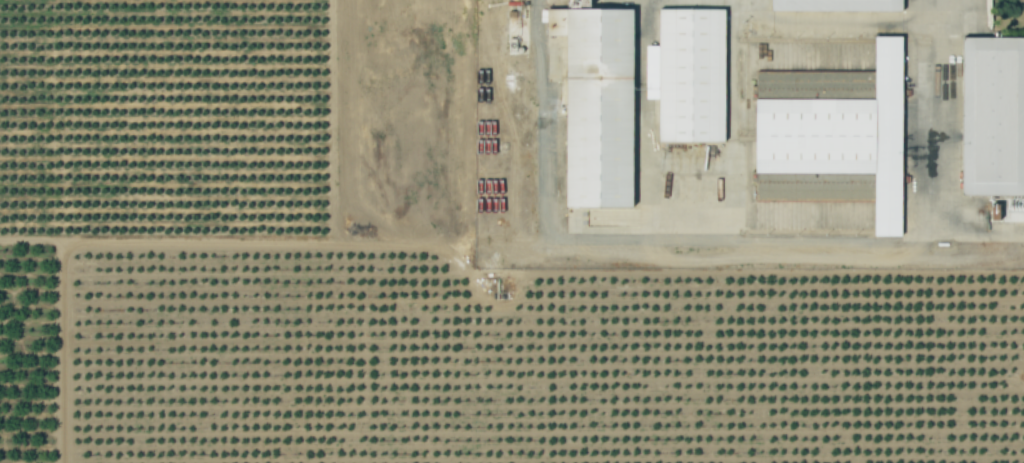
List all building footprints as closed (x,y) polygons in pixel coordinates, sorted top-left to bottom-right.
[(570,9),(589,11),(590,0),(588,0),(580,0),(579,3),(571,2),(570,9)] [(646,47),(646,100),(658,100),(658,144),(724,143),(724,10),(658,10),(658,47),(646,47)] [(633,209),(632,11),(546,11),(547,37),(565,37),(566,210),(633,209)] [(754,173),(874,174),(874,238),(901,238),(902,38),(875,38),(875,101),(858,101),(858,95),(849,95),(849,72),(756,72),(756,86),(754,86),(754,173)]
